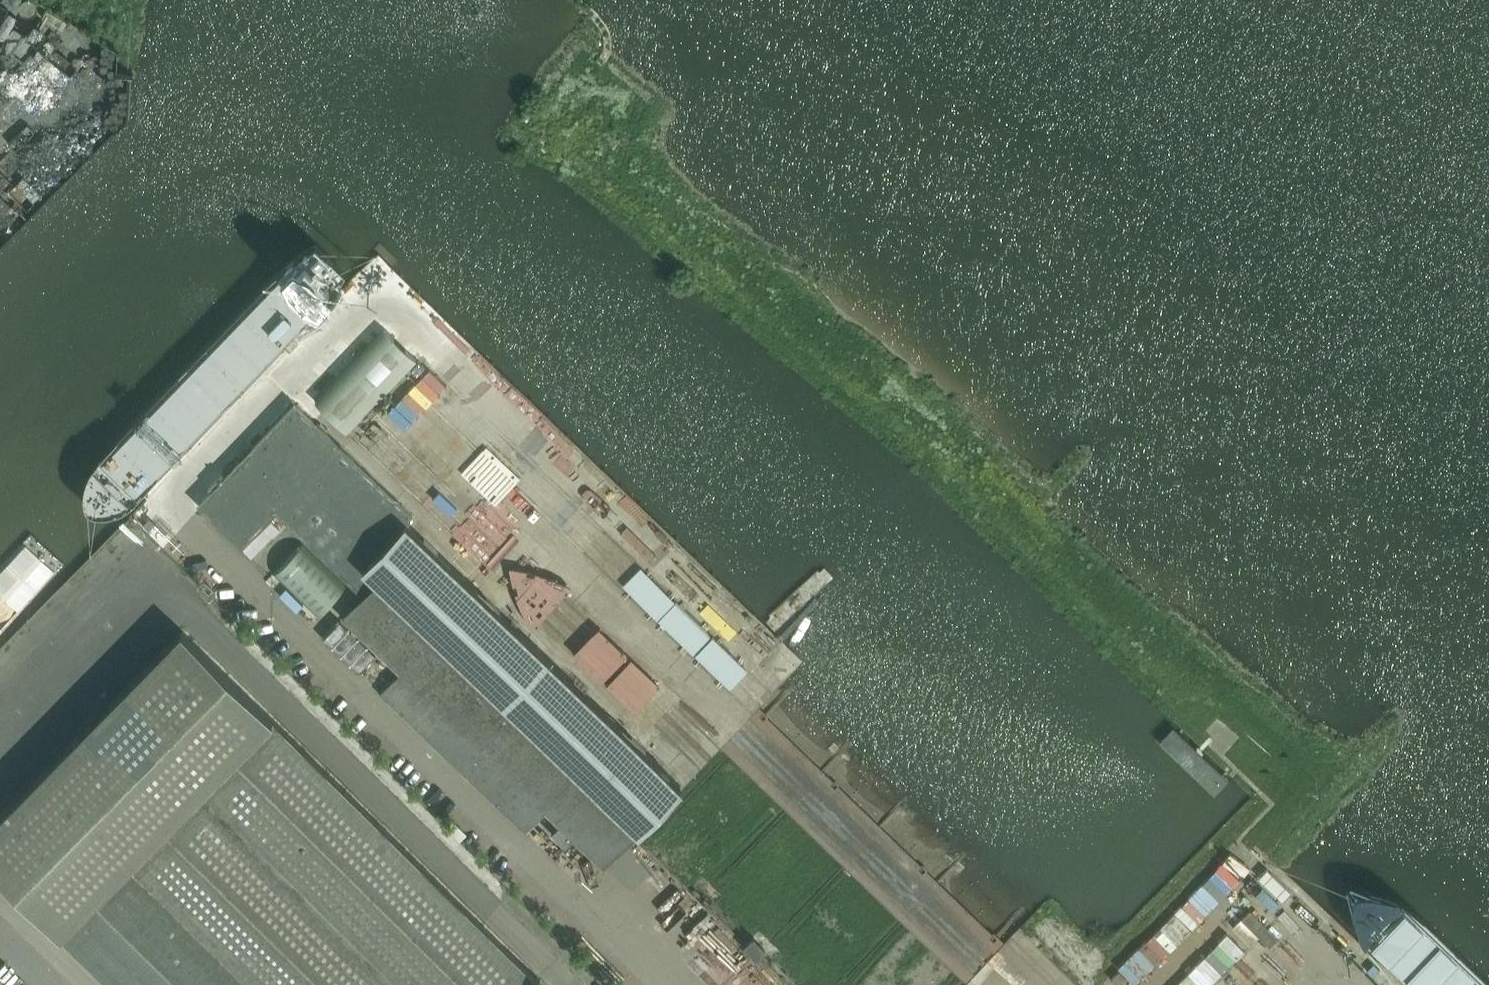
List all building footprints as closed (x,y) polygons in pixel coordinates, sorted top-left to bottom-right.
[(415,360),(383,329),(314,401),(346,432),(415,360)] [(294,403),(224,476),(221,473),(207,487),(210,490),(196,505),(241,547),(255,533),(276,512),(363,595),(342,617),(399,672),(379,694),(524,833),(545,811),(603,866),(680,785),(390,509),(397,502),(294,403)] [(341,591),(291,546),(268,572),(318,617),(341,591)] [(111,984),(541,984),(181,630),(0,814),(0,877),(59,935),(111,984)] [(1188,887),(1223,920),(1242,901),(1207,867),(1188,887)] [(752,937),(744,945),(742,947),(756,960),(766,950),(752,937)]
